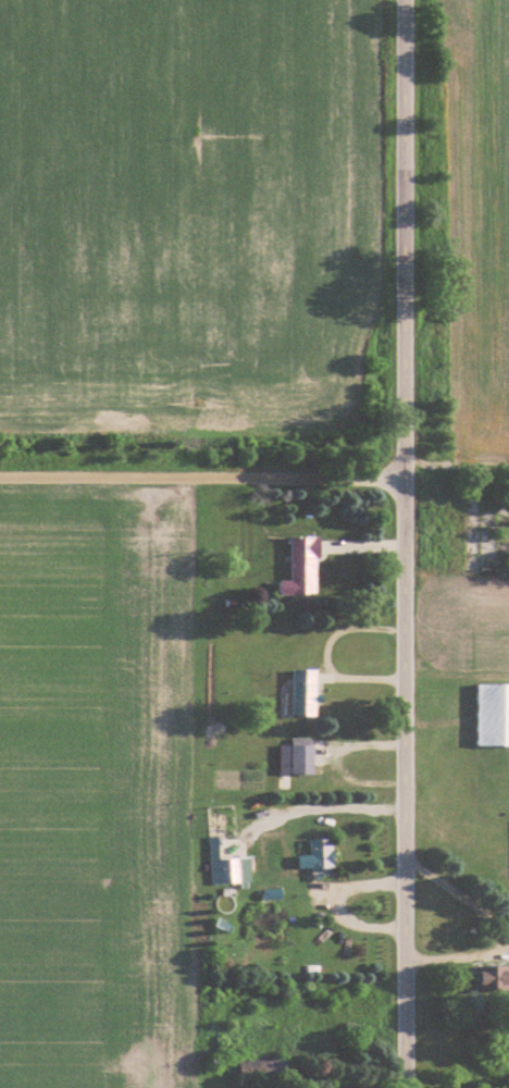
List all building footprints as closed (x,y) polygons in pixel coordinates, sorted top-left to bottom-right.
[(319,594),(319,536),(292,536),(292,580),(280,580),(280,594),(319,594)] [(318,670),(293,670),(293,715),(318,715),(318,670)] [(508,745),(508,683),(480,683),(480,745),(508,745)] [(280,745),(280,774),(315,774),(315,745),(280,745)] [(311,875),(335,875),(335,840),(311,840),(311,875)] [(239,883),(239,858),(219,858),(219,883),(239,883)] [(477,965),(477,991),(508,991),(508,965),(477,965)] [(239,1061),(239,1079),(288,1079),(288,1061),(239,1061)]
